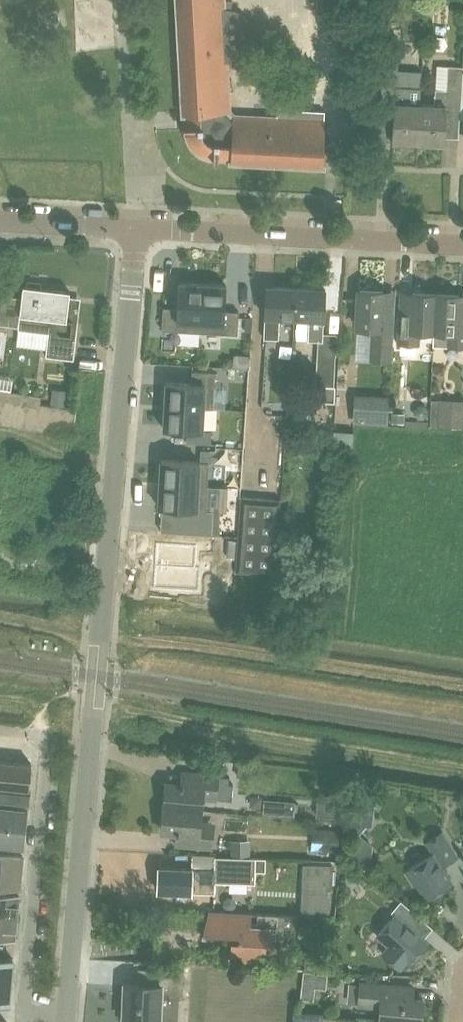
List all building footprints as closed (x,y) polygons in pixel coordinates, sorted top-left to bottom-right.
[(175,56),(172,0),(166,0),(168,56),(175,56)] [(227,80),(226,61),(228,60),(231,60),(233,59),(236,58),(238,57),(240,55),(242,53),(244,51),(246,49),(247,47),(248,44),(249,42),(250,39),(250,37),(250,34),(250,31),(250,29),(249,26),(248,23),(247,21),(245,19),(244,17),(242,15),(240,13),(237,12),(235,10),(233,9),(230,9),(232,1),(229,0),(226,0),(222,0),(176,0),(182,113),(185,114),(186,126),(183,126),(184,131),(186,131),(187,137),(194,148),(199,153),(203,156),(207,157),(213,157),(213,161),(218,161),(217,158),(230,159),(231,161),(322,166),(325,120),(235,115),(228,110),(227,91),(233,90),(230,79),(227,80)] [(392,140),(416,142),(419,100),(406,99),(407,87),(380,85),(377,125),(392,126),(392,140)] [(458,130),(460,99),(460,89),(436,88),(435,101),(419,100),(416,142),(442,143),(443,130),(458,130)] [(48,333),(46,356),(74,359),(77,336),(71,335),(74,304),(68,303),(69,291),(41,288),(42,282),(27,281),(26,286),(23,286),(19,314),(17,329),(48,333)] [(176,330),(200,331),(202,284),(179,282),(177,307),(163,307),(162,329),(176,330)] [(226,285),(202,284),(200,331),(238,334),(239,311),(225,310),(226,285)] [(279,316),(292,317),(294,287),(266,286),(263,337),(278,338),(279,316)] [(322,340),(323,332),(325,289),(294,287),(292,317),(309,317),(308,340),(322,340)] [(358,290),(356,327),(370,327),(370,341),(369,359),(391,360),(392,342),(394,311),(381,311),(382,292),(358,290)] [(398,312),(396,342),(419,343),(419,329),(433,330),(435,294),(411,293),(410,312),(398,312)] [(432,344),(445,345),(462,346),(462,314),(457,314),(458,295),(435,294),(433,330),(432,344)] [(334,355),(316,355),(315,384),(333,385),(334,355)] [(203,407),(213,408),(215,372),(192,370),(192,382),(166,381),(165,405),(203,407)] [(24,428),(72,435),(76,412),(42,407),(43,399),(0,393),(0,424),(24,428)] [(370,394),(369,420),(385,421),(386,395),(370,394)] [(438,399),(431,399),(430,425),(462,427),(462,400),(438,398),(438,399)] [(203,407),(165,405),(164,429),(187,430),(187,442),(211,443),(212,431),(202,430),(203,407)] [(160,483),(208,485),(209,462),(209,449),(201,449),(200,461),(161,459),(160,483)] [(206,509),(208,485),(160,483),(159,507),(162,507),(181,508),(180,532),(212,534),(213,509),(206,509)] [(275,574),(280,499),(241,496),(235,571),(275,574)] [(156,541),(155,564),(197,566),(198,544),(156,541)] [(225,569),(234,569),(235,557),(226,556),(225,569)] [(196,589),(197,566),(155,564),(153,587),(196,589)] [(233,582),(234,569),(225,569),(225,581),(233,582)] [(29,788),(31,763),(0,760),(0,786),(29,788)] [(238,761),(236,773),(252,776),(255,764),(238,761)] [(166,781),(164,805),(201,808),(202,800),(217,801),(218,798),(231,800),(233,784),(228,784),(229,775),(194,772),(193,783),(179,782),(166,781)] [(0,786),(0,802),(28,804),(29,788),(0,786)] [(343,796),(317,793),(314,816),(341,818),(343,796)] [(367,830),(371,796),(351,794),(347,827),(367,830)] [(258,798),(258,812),(292,813),(292,799),(258,798)] [(164,805),(162,829),(175,830),(190,832),(189,844),(210,846),(211,833),(205,832),(206,821),(200,820),(201,808),(164,805)] [(25,827),(27,808),(0,806),(0,825),(25,827)] [(13,846),(24,847),(25,827),(0,825),(0,844),(13,846)] [(339,829),(313,827),(311,850),(338,852),(339,829)] [(455,857),(440,832),(424,843),(431,854),(407,869),(408,872),(405,874),(413,887),(416,885),(426,900),(451,883),(440,866),(455,857)] [(343,856),(365,860),(369,839),(347,834),(343,856)] [(231,846),(231,857),(251,857),(251,846),(231,846)] [(185,863),(186,853),(166,853),(166,863),(185,863)] [(4,887),(20,888),(23,857),(0,855),(0,886),(4,887)] [(254,870),(254,857),(251,857),(231,857),(192,856),(192,868),(158,867),(157,891),(213,893),(213,882),(254,883),(254,870)] [(267,858),(254,857),(254,870),(267,870),(267,858)] [(305,862),(303,910),(330,912),(332,864),(305,862)] [(0,894),(0,915),(17,917),(19,896),(0,894)] [(409,964),(426,943),(417,935),(426,924),(399,901),(390,913),(393,915),(375,936),(388,946),(381,954),(399,969),(406,961),(409,964)] [(226,940),(231,940),(230,957),(265,959),(266,942),(284,943),(296,926),(296,914),(207,910),(202,932),(226,934),(226,940)] [(17,917),(0,915),(0,936),(15,938),(17,917)] [(308,955),(308,971),(328,972),(329,956),(308,955)] [(11,979),(13,960),(0,958),(0,978),(11,979)] [(138,967),(137,983),(124,983),(122,1021),(152,1021),(159,1021),(160,997),(182,998),(183,969),(138,967)] [(315,987),(317,972),(304,970),(302,986),(315,987)] [(9,1005),(11,979),(0,978),(0,1004),(9,1005)] [(377,1020),(406,1021),(419,1021),(421,999),(411,998),(412,986),(394,985),(358,982),(356,1005),(378,1007),(377,1020)] [(294,1021),(322,1021),(322,1013),(295,1011),(294,1021)]
